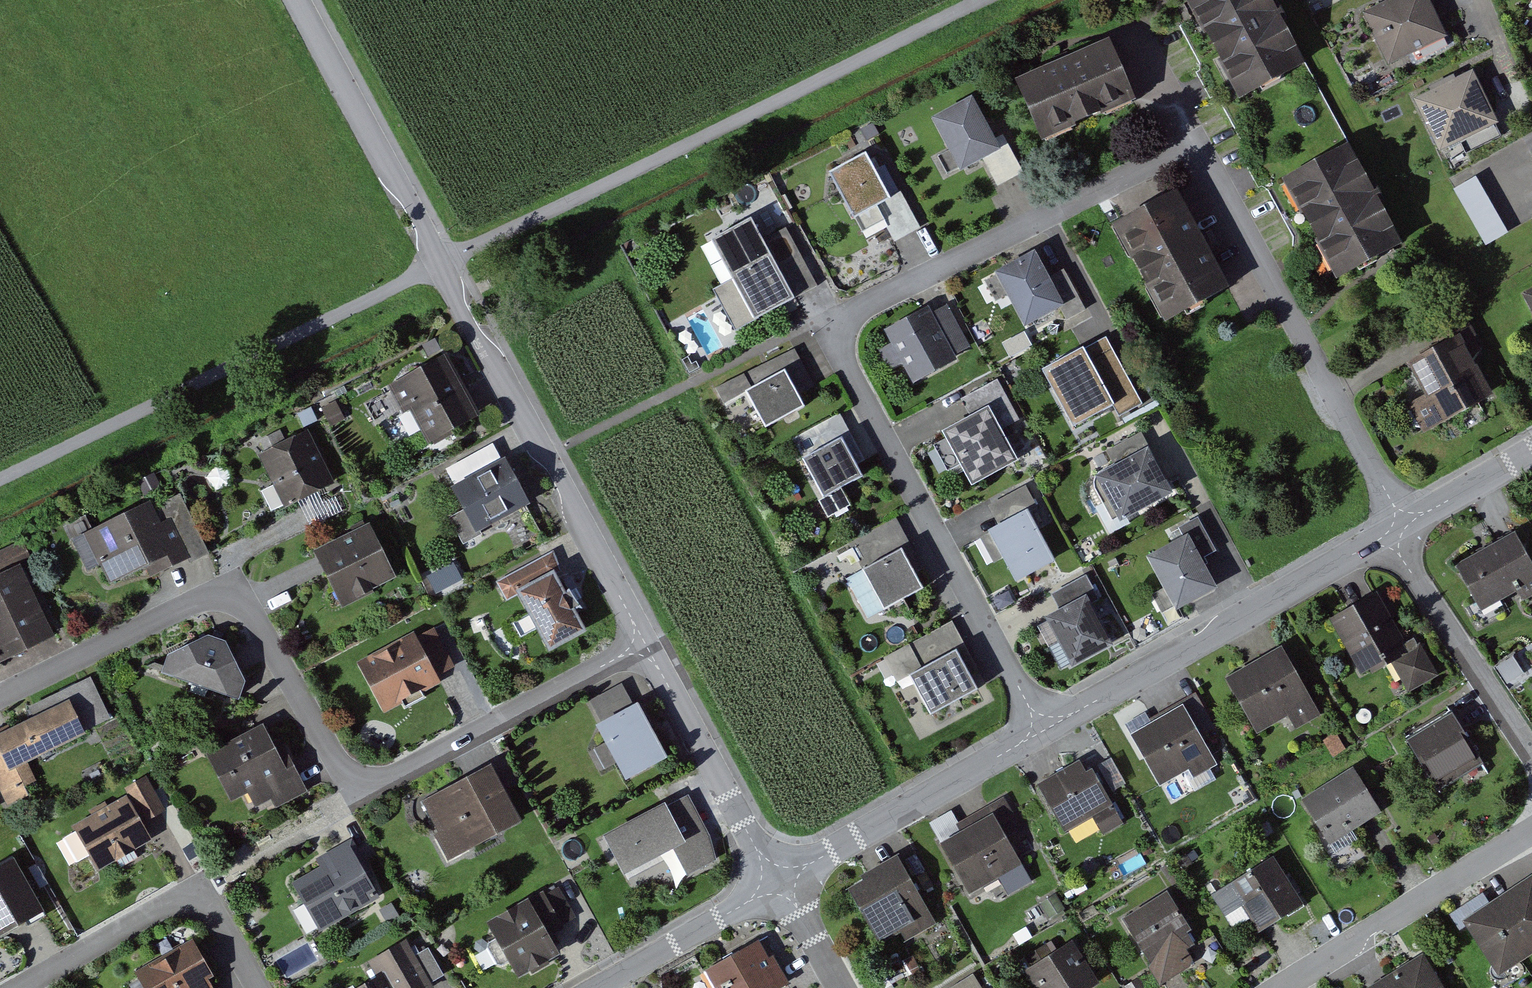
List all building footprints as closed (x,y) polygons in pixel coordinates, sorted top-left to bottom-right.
[(1247,98),(1309,64),(1273,0),(1192,0),(1247,98)] [(1371,14),(1395,68),(1449,43),(1430,0),(1403,0),(1371,14)] [(1107,36),(1026,79),(1056,137),(1138,95),(1107,36)] [(1473,74),(1420,99),(1443,146),(1496,120),(1473,74)] [(974,99),(936,119),(966,175),(1003,155),(974,99)] [(1351,143),(1290,177),(1345,275),(1406,241),(1351,143)] [(869,152),(834,171),(859,220),(895,201),(869,152)] [(1479,178),(1458,190),(1492,246),(1513,233),(1479,178)] [(1176,199),(1123,227),(1171,318),(1224,290),(1176,199)] [(753,223),(714,243),(755,320),(793,301),(753,223)] [(1037,253),(994,275),(1024,333),(1067,311),(1037,253)] [(944,304),(889,333),(916,385),(971,356),(944,304)] [(1463,336),(1417,362),(1454,427),(1499,401),(1463,336)] [(1094,346),(1044,372),(1077,434),(1126,408),(1094,346)] [(814,388),(794,350),(716,391),(736,429),(760,416),(766,428),(805,408),(799,396),(814,388)] [(430,361),(389,384),(425,448),(466,425),(430,361)] [(995,408),(951,430),(980,484),(1023,462),(995,408)] [(872,474),(844,420),(800,443),(829,497),(872,474)] [(308,430),(263,451),(289,505),(334,484),(308,430)] [(1150,448),(1102,473),(1127,520),(1175,495),(1150,448)] [(510,459),(463,486),(487,529),(534,503),(510,459)] [(154,494),(87,527),(114,582),(181,549),(154,494)] [(1035,513),(995,534),(1022,585),(1062,564),(1035,513)] [(371,522),(325,548),(353,599),(400,573),(371,522)] [(932,588),(897,522),(839,552),(874,618),(932,588)] [(992,530),(977,537),(989,564),(1005,557),(992,530)] [(1462,567),(1489,616),(1531,593),(1531,557),(1520,536),(1462,567)] [(1195,538),(1157,557),(1185,611),(1223,591),(1195,538)] [(590,624),(551,554),(515,574),(554,644),(590,624)] [(0,572),(0,637),(8,653),(49,633),(16,565),(0,572)] [(1099,595),(1052,619),(1075,663),(1122,639),(1099,595)] [(1381,599),(1342,621),(1371,674),(1410,652),(1381,599)] [(987,683),(956,623),(890,657),(922,717),(987,683)] [(416,628),(364,658),(392,707),(444,678),(416,628)] [(246,691),(217,633),(180,651),(209,709),(246,691)] [(1284,650),(1236,677),(1263,727),(1312,701),(1284,650)] [(0,736),(0,768),(4,777),(93,734),(76,698),(0,736)] [(669,755),(640,703),(599,725),(629,778),(669,755)] [(1188,708),(1136,737),(1164,785),(1216,756),(1188,708)] [(1457,710),(1410,737),(1440,788),(1487,761),(1457,710)] [(295,779),(267,724),(218,748),(246,803),(295,779)] [(1085,759),(1044,785),(1073,831),(1114,805),(1085,759)] [(496,764),(432,798),(460,852),(525,818),(496,764)] [(1376,809),(1353,772),(1303,802),(1325,839),(1376,809)] [(630,870),(675,844),(692,874),(726,854),(689,789),(610,834),(630,870)] [(134,803),(82,828),(102,870),(154,845),(134,803)] [(998,815),(946,843),(973,894),(1025,865),(998,815)] [(358,851),(299,881),(325,932),(384,902),(358,851)] [(1307,903),(1278,858),(1230,888),(1258,933),(1272,925),(1307,903)] [(902,861),(860,884),(892,943),(935,920),(902,861)] [(0,874),(0,941),(48,917),(21,864),(0,874)] [(1470,920),(1501,973),(1531,955),(1531,884),(1470,920)] [(565,954),(553,933),(578,920),(559,886),(494,922),(525,977),(565,954)] [(1172,890),(1124,919),(1161,981),(1209,952),(1172,890)] [(1033,967),(1044,987),(1104,987),(1105,987),(1081,942),(1033,967)] [(369,965),(378,980),(365,987),(434,987),(409,943),(369,965)] [(710,972),(720,987),(788,987),(761,943),(710,972)] [(189,945),(146,967),(156,987),(210,987),(189,945)] [(1384,987),(1446,987),(1431,962),(1384,987)]
